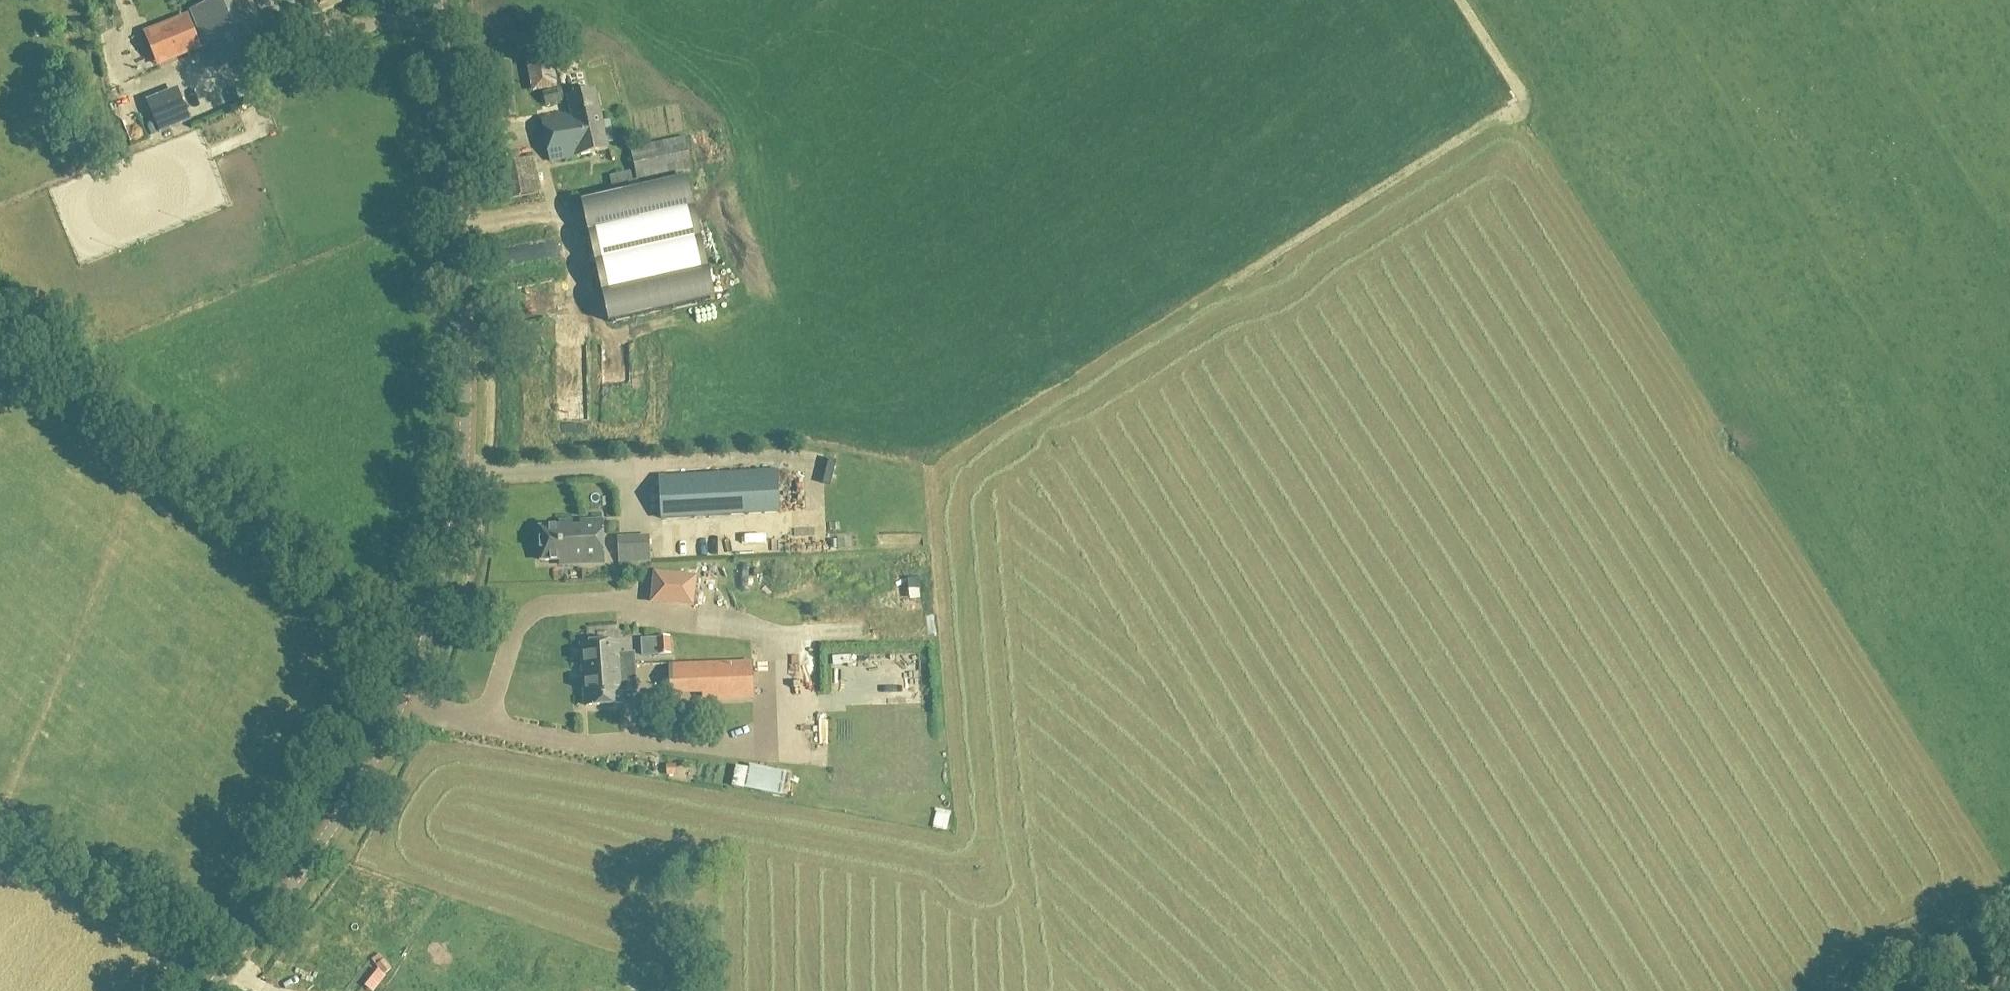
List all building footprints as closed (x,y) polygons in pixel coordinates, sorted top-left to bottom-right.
[(193,11),(217,70),(267,49),(247,0),(221,0),(193,11)] [(311,12),(339,1),(338,0),(306,0),(311,12)] [(198,42),(188,16),(147,32),(157,58),(198,42)] [(607,150),(595,88),(566,94),(570,114),(543,119),(551,162),(576,158),(575,156),(607,150)] [(545,105),(562,101),(560,90),(542,94),(545,105)] [(687,137),(631,149),(638,180),(693,168),(687,137)] [(501,200),(540,192),(533,157),(494,165),(501,200)] [(609,175),(611,186),(632,183),(630,171),(609,175)] [(687,176),(583,200),(610,321),(714,298),(687,176)] [(778,471),(659,477),(661,517),(780,512),(778,471)] [(825,517),(845,513),(843,501),(823,505),(825,517)] [(580,522),(581,526),(572,526),(572,522),(560,522),(560,526),(540,527),(541,560),(562,559),(561,554),(575,553),(576,562),(604,561),(602,521),(580,522)] [(649,536),(634,537),(635,560),(650,559),(649,536)] [(681,575),(678,603),(693,605),(695,577),(681,575)] [(668,637),(656,637),(658,653),(670,652),(668,637)] [(601,642),(582,643),(584,668),(585,668),(586,678),(585,678),(586,705),(622,702),(622,690),(636,689),(634,653),(619,654),(618,640),(601,642)] [(704,663),(706,699),(752,697),(751,662),(704,663)] [(379,953),(372,959),(378,966),(384,973),(391,967),(379,953)]
